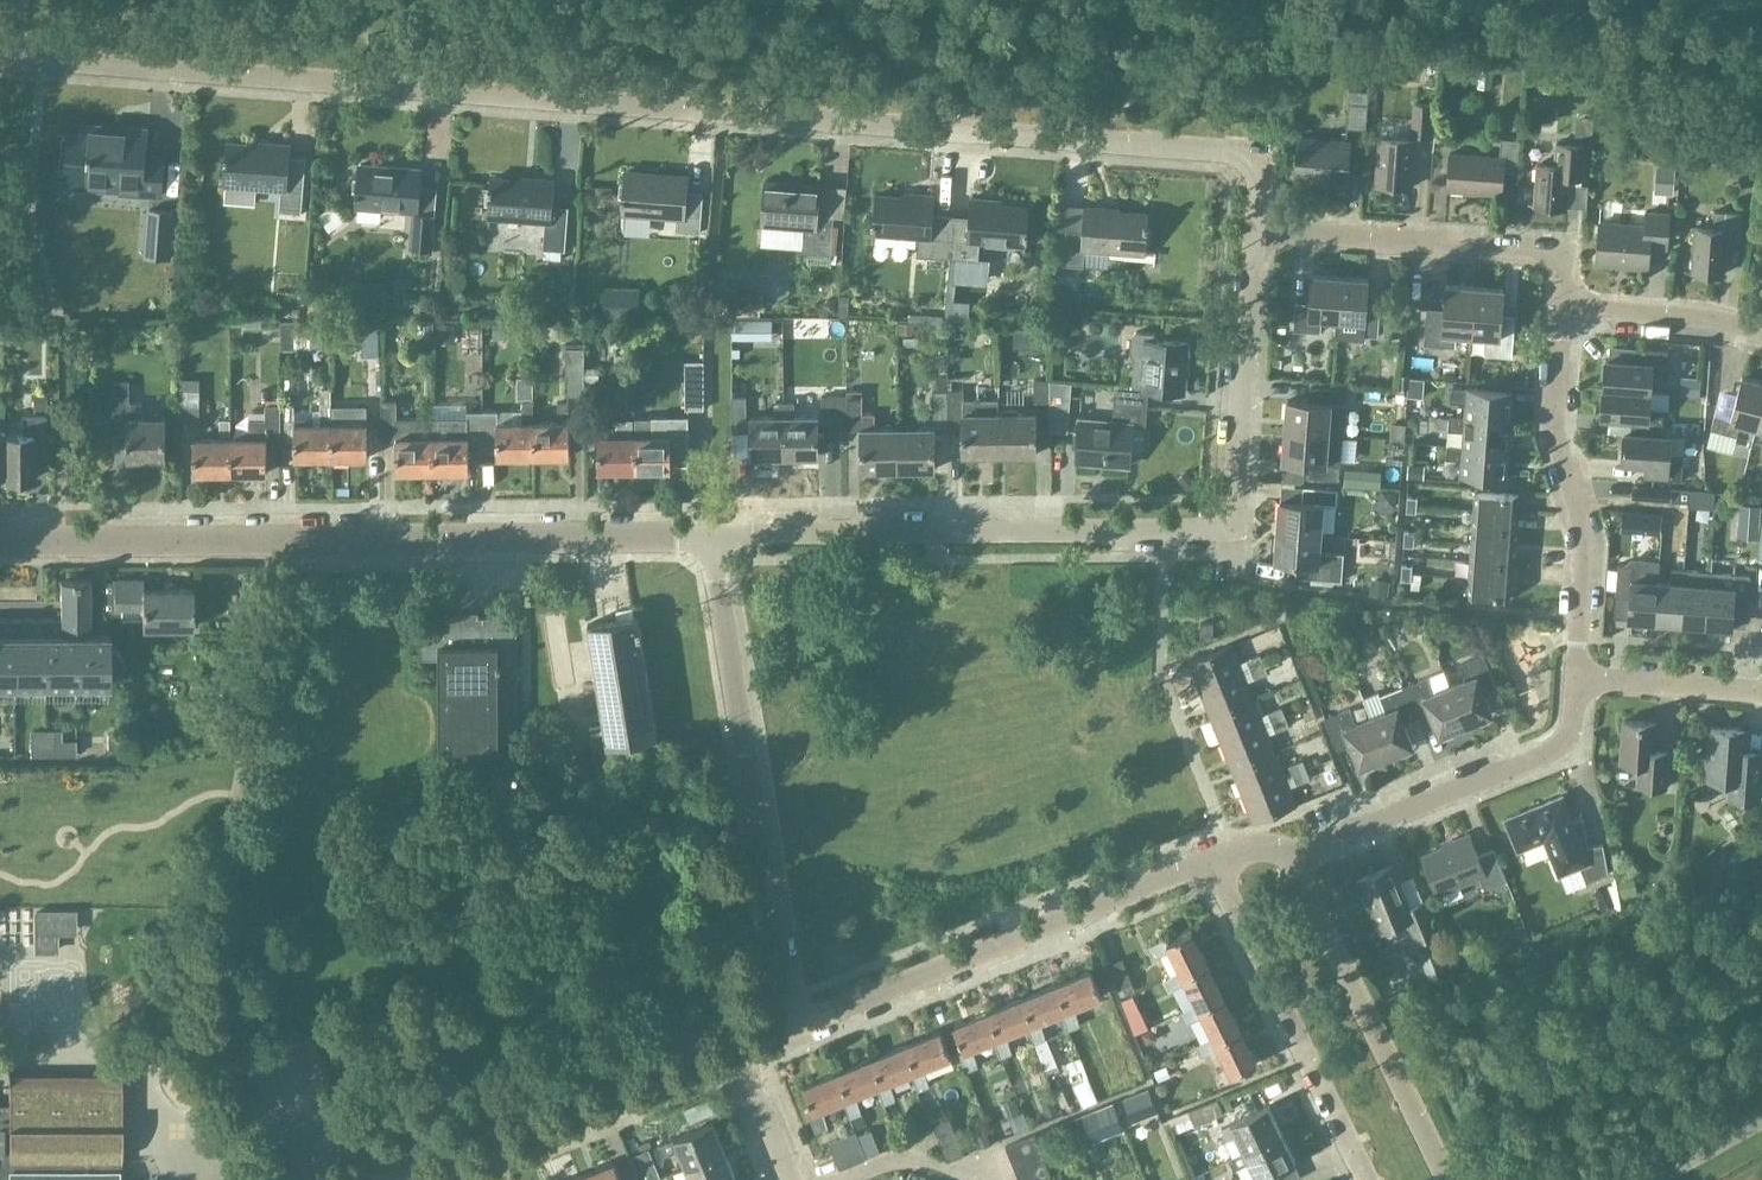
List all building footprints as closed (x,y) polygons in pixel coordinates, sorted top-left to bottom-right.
[(1366,129),(1368,91),(1349,90),(1347,127),(1366,129)] [(1410,139),(1415,140),(1415,139),(1430,140),(1433,105),(1413,104),(1410,139)] [(159,195),(162,156),(143,155),(145,128),(68,123),(65,176),(120,180),(119,192),(159,195)] [(1347,183),(1350,141),(1298,137),(1295,179),(1347,183)] [(1415,140),(1410,139),(1379,137),(1376,184),(1412,187),(1415,140)] [(1447,190),(1502,194),(1503,172),(1517,173),(1520,140),(1501,138),(1499,157),(1449,154),(1447,190)] [(288,144),(269,143),(256,141),(256,144),(227,142),(224,184),(280,189),(278,211),(301,213),(304,174),(305,157),(288,156),(288,144)] [(1583,179),(1586,145),(1556,143),(1554,165),(1538,164),(1534,206),(1565,208),(1568,177),(1583,179)] [(417,198),(418,187),(420,169),(359,164),(356,206),(412,211),(410,232),(409,247),(431,249),(435,199),(417,198)] [(699,232),(702,193),(685,192),(686,175),(625,171),(622,213),(678,217),(677,230),(699,232)] [(565,250),(568,206),(550,205),(552,179),(533,178),(533,180),(491,177),(488,216),(544,221),(542,248),(565,250)] [(831,255),(834,216),(816,215),(818,186),(799,184),(799,187),(787,186),(788,183),(765,182),(762,224),(804,227),(802,253),(831,255)] [(947,258),(950,215),(931,214),(933,194),(904,192),(903,197),(876,195),(874,219),(872,219),(871,224),(874,225),(873,233),(918,236),(917,255),(947,258)] [(950,215),(947,258),(978,260),(980,241),(1025,244),(1025,236),(1028,237),(1029,231),(1026,231),(1028,207),(1000,204),(1000,200),(971,198),(970,217),(950,215)] [(1148,228),(1148,223),(1146,223),(1146,213),(1106,210),(1106,208),(1086,206),(1084,231),(1066,230),(1063,265),(1083,267),(1085,249),(1143,253),(1145,228),(1148,228)] [(1667,247),(1669,214),(1646,212),(1645,226),(1599,222),(1596,263),(1627,265),(1627,268),(1648,269),(1650,246),(1667,247)] [(1740,243),(1742,214),(1714,212),(1712,228),(1697,227),(1693,273),(1722,275),(1724,242),(1740,243)] [(1337,319),(1340,277),(1312,275),(1310,303),(1296,302),(1293,331),(1320,332),(1321,318),(1336,319),(1337,319)] [(1366,307),(1368,279),(1340,277),(1337,319),(1336,319),(1335,337),(1364,339),(1364,336),(1378,337),(1380,308),(1366,307)] [(1471,335),(1475,287),(1446,285),(1444,310),(1427,308),(1424,344),(1455,347),(1456,334),(1471,335)] [(1475,287),(1471,335),(1486,336),(1484,355),(1512,357),(1515,315),(1501,314),(1503,289),(1475,287)] [(309,336),(309,323),(309,321),(293,321),(279,322),(279,351),(293,351),(293,336),(305,336),(309,336)] [(362,323),(362,357),(379,357),(378,323),(362,323)] [(1184,392),(1188,343),(1157,340),(1157,337),(1153,333),(1136,332),(1131,335),(1130,355),(1134,359),(1144,360),(1142,386),(1115,384),(1113,404),(1147,407),(1148,389),(1184,392)] [(1350,360),(1354,344),(1337,341),(1334,357),(1350,360)] [(565,396),(584,396),(584,347),(565,348),(565,396)] [(1666,376),(1667,350),(1635,348),(1634,362),(1605,360),(1603,388),(1650,392),(1651,375),(1666,376)] [(684,409),(703,409),(703,361),(684,361),(684,409)] [(367,366),(368,395),(378,394),(377,366),(367,366)] [(1761,404),(1761,382),(1742,376),(1730,420),(1714,415),(1710,430),(1736,436),(1740,423),(1756,427),(1761,404)] [(180,420),(199,420),(199,380),(180,380),(180,420)] [(1036,422),(1050,422),(1049,380),(1034,380),(1034,413),(999,413),(999,453),(1036,453),(1036,422)] [(128,403),(128,392),(128,381),(113,381),(113,418),(128,418),(128,459),(165,459),(165,418),(141,418),(141,403),(128,403)] [(1343,418),(1344,405),(1345,390),(1310,387),(1309,401),(1288,400),(1285,431),(1342,435),(1343,418)] [(1465,419),(1509,422),(1512,392),(1451,388),(1450,402),(1466,403),(1465,418),(1465,419)] [(1649,408),(1650,392),(1603,388),(1601,417),(1630,419),(1629,433),(1661,435),(1663,409),(1649,408)] [(331,458),(331,424),(331,405),(331,389),(319,389),(319,410),(313,410),(313,424),(294,424),(294,458),(331,458)] [(933,423),(948,423),(948,390),(933,390),(933,423)] [(962,390),(948,390),(948,423),(948,429),(963,429),(963,453),(999,453),(999,413),(999,398),(962,399),(962,390)] [(898,468),(897,428),(874,428),(874,414),(861,414),(861,391),(846,391),(846,396),(846,430),(860,430),(860,469),(898,468)] [(846,430),(846,396),(821,396),(821,431),(846,431),(846,430)] [(732,431),(745,431),(745,397),(731,397),(732,431)] [(431,418),(421,418),(396,418),(395,400),(381,400),(381,440),(396,440),(396,472),(432,472),(431,418)] [(784,403),(784,455),(817,455),(817,416),(794,416),(794,402),(784,403)] [(497,457),(533,457),(532,422),(532,403),(521,403),(521,422),(498,422),(497,411),(482,411),(482,450),(497,450),(497,457)] [(532,422),(533,457),(569,457),(568,403),(557,403),(557,422),(532,422)] [(750,455),(784,455),(784,403),(773,403),(773,417),(750,417),(750,455)] [(331,424),(331,458),(367,458),(366,404),(355,405),(355,424),(331,424)] [(1145,428),(1147,407),(1113,404),(1112,422),(1079,419),(1076,462),(1129,465),(1131,426),(1145,428)] [(230,439),(230,473),(266,473),(266,443),(280,443),(280,405),(264,405),(264,419),(247,419),(248,439),(230,439)] [(431,418),(432,472),(468,471),(468,450),(482,450),(482,411),(467,411),(466,417),(431,418)] [(3,433),(2,474),(2,479),(32,478),(32,446),(46,446),(45,415),(22,415),(23,433),(3,433)] [(1406,415),(1406,424),(1443,425),(1443,416),(1406,415)] [(670,464),(688,464),(687,416),(652,416),(652,436),(634,436),(634,470),(670,470),(670,464)] [(1465,419),(1465,418),(1449,417),(1448,430),(1464,432),(1463,447),(1463,448),(1507,451),(1509,422),(1465,419)] [(230,473),(230,439),(230,419),(219,419),(219,439),(194,439),(194,473),(230,473)] [(935,468),(934,429),(934,428),(897,428),(898,468),(935,468)] [(1339,466),(1342,435),(1285,431),(1283,462),(1305,463),(1304,478),(1338,480),(1339,466)] [(1661,435),(1629,433),(1623,433),(1621,462),(1643,463),(1643,478),(1681,480),(1683,454),(1669,453),(1671,436),(1661,435)] [(598,470),(634,470),(634,436),(598,436),(598,470)] [(1463,448),(1463,447),(1446,445),(1445,459),(1462,460),(1461,476),(1505,479),(1507,451),(1463,448)] [(1341,487),(1361,488),(1362,472),(1342,472),(1341,487)] [(1278,531),(1320,534),(1322,504),(1336,505),(1338,490),(1303,487),(1302,502),(1280,500),(1278,531)] [(1474,509),(1515,513),(1516,495),(1476,492),(1474,509)] [(1636,493),(1635,508),(1662,508),(1662,494),(1636,493)] [(1406,504),(1417,505),(1417,497),(1407,496),(1406,504)] [(1416,513),(1417,505),(1406,504),(1406,512),(1416,513)] [(1737,531),(1759,531),(1759,504),(1738,504),(1737,531)] [(905,512),(908,525),(926,521),(923,508),(905,512)] [(1514,530),(1515,513),(1474,509),(1473,526),(1514,530)] [(1638,538),(1656,538),(1655,515),(1637,515),(1638,538)] [(1512,547),(1514,530),(1473,526),(1472,544),(1512,547)] [(1404,538),(1414,539),(1415,531),(1404,530),(1404,538)] [(1319,552),(1320,534),(1278,531),(1275,562),(1297,563),(1296,578),(1342,582),(1344,554),(1319,552)] [(1413,547),(1414,539),(1404,538),(1403,546),(1413,547)] [(1205,555),(1202,542),(1182,546),(1185,559),(1205,555)] [(1511,564),(1512,547),(1472,544),(1470,561),(1511,564)] [(1510,581),(1511,564),(1470,561),(1469,578),(1510,581)] [(1659,568),(1632,566),(1618,564),(1615,595),(1630,597),(1628,619),(1654,621),(1657,582),(1658,582),(1659,568)] [(1401,572),(1411,573),(1412,565),(1402,565),(1401,572)] [(1680,623),(1684,570),(1671,569),(1670,583),(1658,582),(1657,582),(1654,621),(1680,623)] [(1709,571),(1696,570),(1684,570),(1680,623),(1705,625),(1709,571)] [(1750,575),(1722,572),(1709,571),(1705,625),(1732,627),(1733,604),(1748,605),(1750,575)] [(1411,581),(1411,573),(1401,572),(1400,580),(1411,581)] [(113,579),(101,580),(101,613),(122,613),(122,606),(142,606),(142,626),(193,626),(192,588),(142,589),(142,578),(113,579)] [(1508,598),(1510,581),(1469,578),(1468,595),(1508,598)] [(108,669),(112,668),(116,666),(119,664),(121,660),(122,655),(120,650),(117,646),(113,643),(108,643),(108,631),(89,631),(89,613),(89,580),(89,579),(61,579),(61,617),(0,618),(0,682),(109,681),(108,669)] [(440,748),(452,748),(499,748),(499,742),(517,742),(516,617),(420,618),(420,658),(439,658),(440,748)] [(657,739),(638,618),(637,617),(588,625),(607,747),(657,739)] [(1201,639),(1213,639),(1213,623),(1201,623),(1201,639)] [(1243,672),(1232,645),(1189,662),(1199,689),(1243,672)] [(1260,654),(1246,660),(1249,669),(1264,663),(1260,654)] [(1482,691),(1496,685),(1483,655),(1459,665),(1465,680),(1450,686),(1465,724),(1492,714),(1482,691)] [(1264,663),(1249,669),(1253,679),(1267,673),(1264,663)] [(1210,716),(1253,698),(1243,672),(1199,689),(1210,716)] [(1465,724),(1450,686),(1435,692),(1429,677),(1404,687),(1416,717),(1430,712),(1439,735),(1465,724)] [(1403,722),(1416,717),(1404,687),(1379,696),(1386,712),(1371,718),(1386,756),(1412,746),(1403,722)] [(1264,725),(1253,698),(1210,716),(1221,742),(1264,725)] [(1281,707),(1267,712),(1271,722),(1285,716),(1281,707)] [(1386,756),(1371,718),(1356,724),(1349,709),(1325,718),(1337,749),(1350,744),(1360,767),(1386,756)] [(1285,716),(1271,722),(1275,731),(1289,726),(1285,716)] [(1666,788),(1669,752),(1654,751),(1657,723),(1623,720),(1620,763),(1639,764),(1637,786),(1666,788)] [(1275,751),(1264,725),(1221,742),(1231,769),(1275,751)] [(602,726),(599,727),(588,729),(591,743),(594,761),(608,759),(607,752),(602,726)] [(1747,751),(1748,730),(1709,727),(1706,779),(1730,781),(1729,799),(1759,801),(1761,768),(1761,757),(1761,752),(1747,751)] [(1285,777),(1275,751),(1231,769),(1242,795),(1285,777)] [(1302,760),(1288,765),(1292,775),(1306,769),(1302,760)] [(1306,769),(1292,775),(1296,784),(1310,779),(1306,769)] [(1296,805),(1285,777),(1242,795),(1253,822),(1296,805)] [(1586,884),(1608,875),(1603,844),(1588,847),(1582,818),(1572,820),(1562,796),(1505,820),(1518,850),(1544,839),(1559,875),(1579,866),(1586,884)] [(1485,889),(1507,880),(1494,849),(1478,856),(1469,834),(1450,842),(1451,844),(1422,856),(1437,894),(1480,877),(1485,889)] [(1417,942),(1436,935),(1423,902),(1410,908),(1392,865),(1357,880),(1378,932),(1408,920),(1417,942)] [(55,912),(36,913),(36,951),(55,950),(55,912)] [(1183,976),(1207,964),(1190,930),(1167,943),(1164,938),(1147,947),(1153,959),(1170,949),(1181,971),(1183,976)] [(1122,958),(1106,964),(1117,989),(1132,983),(1122,958)] [(1199,1008),(1223,997),(1207,964),(1183,976),(1181,971),(1163,980),(1169,991),(1186,982),(1197,1004),(1199,1008)] [(1073,1007),(1100,996),(1101,996),(1090,971),(1057,985),(1067,1010),(1061,1012),(1069,1030),(1081,1025),(1073,1007)] [(1039,1021),(1061,1012),(1067,1010),(1057,985),(1023,998),(1033,1023),(1027,1026),(1035,1044),(1047,1039),(1039,1021)] [(1133,994),(1118,999),(1131,1035),(1146,1030),(1133,994)] [(1215,1041),(1239,1030),(1223,997),(1199,1008),(1197,1004),(1180,1013),(1185,1024),(1202,1015),(1213,1036),(1215,1041)] [(1005,1034),(1027,1026),(1033,1023),(1023,998),(989,1012),(999,1037),(993,1039),(1001,1057),(1013,1052),(1005,1034)] [(971,1048),(993,1039),(999,1037),(989,1012),(954,1026),(964,1051),(959,1053),(967,1071),(979,1066),(971,1048)] [(1150,1023),(1157,1046),(1185,1038),(1178,1015),(1150,1023)] [(1215,1041),(1213,1036),(1196,1046),(1201,1057),(1218,1048),(1232,1076),(1255,1063),(1239,1030),(1215,1041)] [(931,1091),(929,1086),(930,1086),(922,1068),(951,1056),(940,1032),(906,1046),(916,1070),(911,1072),(919,1090),(927,1113),(937,1109),(930,1092),(931,1091)] [(888,1082),(911,1072),(916,1070),(906,1046),(872,1059),(882,1084),(876,1086),(884,1104),(896,1099),(888,1082)] [(854,1095),(876,1086),(882,1084),(872,1059),(838,1073),(848,1098),(842,1100),(851,1118),(862,1113),(854,1095)] [(820,1109),(842,1100),(848,1098),(838,1073),(803,1087),(814,1111),(809,1114),(817,1131),(828,1127),(820,1109)] [(119,1171),(123,1171),(123,1170),(121,1170),(121,1074),(9,1074),(9,1103),(0,1103),(0,1179),(119,1179),(119,1171)] [(1149,1088),(1125,1098),(1134,1121),(1158,1111),(1149,1088)] [(1193,1125),(1222,1114),(1216,1099),(1188,1111),(1193,1125)] [(1114,1103),(1084,1115),(1092,1134),(1122,1122),(1114,1103)] [(1243,1152),(1281,1133),(1268,1105),(1221,1128),(1227,1140),(1235,1136),(1243,1152)] [(947,1161),(963,1154),(948,1114),(931,1121),(947,1161)] [(724,1152),(712,1123),(673,1139),(659,1144),(660,1148),(664,1156),(677,1151),(684,1167),(724,1152)] [(840,1169),(866,1158),(856,1132),(829,1143),(840,1169)] [(1295,1161),(1281,1133),(1243,1152),(1227,1160),(1233,1170),(1248,1163),(1256,1179),(1295,1161)] [(1011,1161),(1039,1149),(1034,1135),(1005,1147),(1011,1161)] [(650,1152),(648,1149),(629,1156),(639,1179),(654,1179),(660,1177),(650,1152)] [(1016,1174),(1045,1162),(1039,1149),(1011,1161),(1016,1174)] [(735,1179),(724,1152),(684,1167),(689,1179),(733,1179),(735,1179)] [(1018,1179),(1041,1179),(1050,1176),(1045,1162),(1016,1174),(1018,1179)] [(615,1163),(580,1177),(581,1179),(621,1179),(615,1163)]
